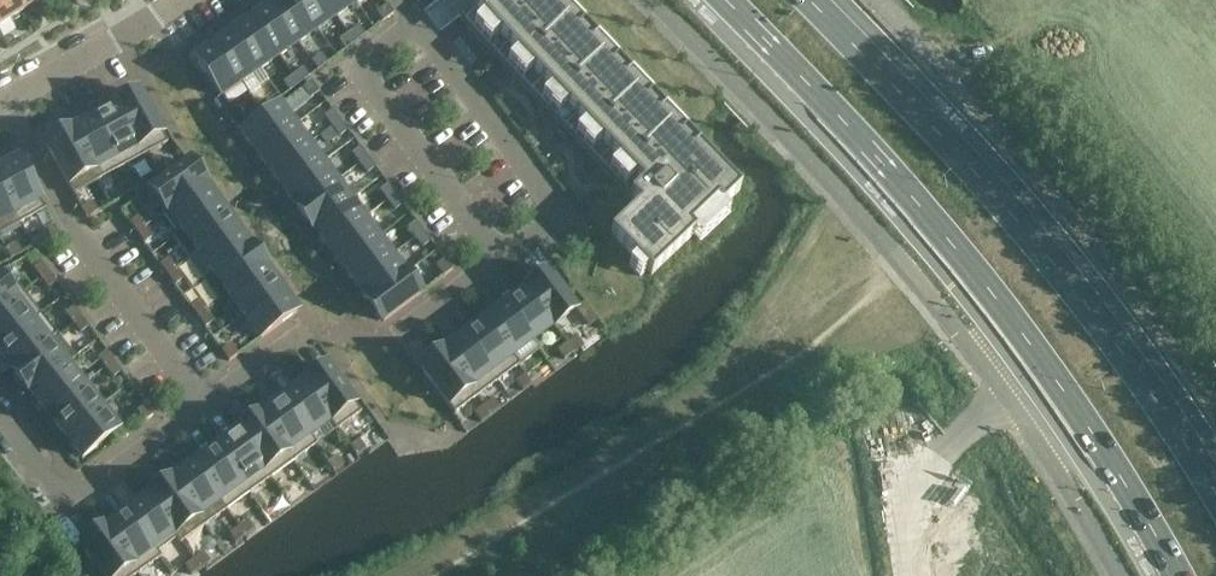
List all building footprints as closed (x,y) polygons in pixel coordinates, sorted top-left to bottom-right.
[(23,11),(16,0),(0,0),(0,26),(23,11)] [(23,11),(41,0),(16,0),(23,11)] [(295,0),(281,0),(272,6),(297,43),(316,30),(295,0)] [(324,0),(295,0),(316,30),(336,17),(324,0)] [(354,0),(324,0),(336,17),(356,2),(354,0)] [(459,20),(638,207),(610,234),(635,260),(629,266),(640,277),(646,271),(651,276),(694,235),(700,241),(729,214),(723,208),(739,192),(554,0),(480,0),(459,20)] [(297,43),(272,6),(253,19),(278,57),(297,43)] [(391,16),(385,8),(376,15),(381,23),(391,16)] [(278,57),(253,19),(233,33),(259,69),(278,57)] [(364,37),(358,29),(348,36),(354,44),(364,37)] [(259,69),(233,33),(215,46),(240,83),(259,69)] [(354,44),(348,36),(338,43),(344,51),(354,44)] [(240,83),(215,46),(194,60),(220,97),(240,83)] [(326,64),(320,56),(311,63),(317,72),(326,64)] [(308,78),(302,70),(293,77),(299,85),(308,78)] [(299,85),(293,77),(283,84),(289,92),(299,85)] [(311,83),(303,88),(310,99),(318,93),(311,83)] [(140,94),(116,107),(144,156),(167,143),(140,94)] [(274,109),(269,102),(259,109),(264,117),(274,109)] [(116,107),(93,120),(120,169),(144,156),(116,107)] [(254,124),(241,134),(255,154),(292,127),(277,107),(274,109),(264,117),(254,124)] [(264,117),(259,109),(249,117),(254,124),(264,117)] [(339,121),(332,111),(324,117),(331,127),(339,121)] [(93,120),(69,132),(96,182),(120,169),(93,120)] [(346,131),(339,121),(331,127),(338,136),(346,131)] [(292,127),(255,154),(270,172),(306,145),(292,127)] [(69,132),(45,145),(73,195),(96,182),(69,132)] [(306,145),(270,172),(283,191),(320,164),(306,145)] [(359,148),(351,154),(359,164),(367,158),(359,148)] [(367,158),(359,164),(366,173),(374,167),(367,158)] [(0,170),(0,185),(21,224),(45,211),(17,161),(0,170)] [(187,162),(146,192),(162,214),(203,184),(187,162)] [(320,164),(283,191),(297,210),(334,182),(320,164)] [(163,167),(152,174),(159,183),(169,175),(163,167)] [(152,174),(142,182),(149,190),(159,183),(152,174)] [(334,182),(297,210),(311,228),(347,201),(334,182)] [(128,183),(117,190),(122,199),(133,193),(128,183)] [(203,184),(162,214),(176,234),(177,235),(219,205),(203,184)] [(21,224),(0,185),(0,235),(21,224)] [(387,185),(379,191),(386,201),(394,194),(387,185)] [(394,194),(386,201),(394,210),(402,204),(394,194)] [(347,201),(311,228),(325,246),(361,219),(347,201)] [(92,203),(80,210),(86,219),(97,213),(92,203)] [(176,234),(172,238),(188,260),(234,227),(219,205),(177,235),(176,234)] [(137,217),(129,224),(136,234),(145,227),(137,217)] [(361,219),(325,246),(339,265),(375,238),(361,219)] [(422,231),(415,222),(407,228),(414,238),(422,231)] [(53,225),(41,231),(46,241),(58,234),(53,225)] [(145,227),(136,234),(144,244),(152,238),(145,227)] [(234,227),(188,260),(204,282),(250,248),(234,227)] [(422,231),(414,238),(421,247),(429,241),(422,231)] [(375,238),(339,265),(352,283),(389,256),(375,238)] [(16,244),(5,251),(10,260),(21,254),(16,244)] [(250,248),(204,282),(220,304),(225,301),(224,300),(265,270),(250,248)] [(389,256),(352,283),(366,302),(403,275),(389,256)] [(168,259),(159,266),(167,276),(175,270),(168,259)] [(443,260),(435,266),(442,275),(450,270),(443,260)] [(41,263),(33,269),(40,279),(48,273),(41,263)] [(524,273),(518,265),(511,271),(516,279),(524,273)] [(0,274),(0,309),(22,292),(5,270),(0,274)] [(175,270),(167,276),(174,286),(183,280),(175,270)] [(265,270),(224,300),(225,301),(240,322),(245,319),(244,318),(281,291),(265,270)] [(516,279),(511,271),(503,277),(509,285),(516,279)] [(48,273),(40,279),(47,289),(56,283),(48,273)] [(548,273),(527,289),(554,325),(575,309),(548,273)] [(403,275),(366,302),(381,322),(418,294),(403,275)] [(527,289),(505,305),(532,341),(554,325),(527,289)] [(281,291),(244,318),(245,319),(260,339),(296,313),(281,291)] [(0,309),(0,345),(30,321),(40,314),(22,292),(0,309)] [(483,304),(477,296),(469,302),(475,310),(483,304)] [(199,302),(190,308),(197,318),(206,312),(199,302)] [(475,310),(469,302),(461,308),(467,316),(475,310)] [(505,305),(484,321),(511,357),(532,341),(505,305)] [(73,308),(65,314),(72,324),(81,318),(73,308)] [(206,312),(197,318),(205,328),(213,322),(206,312)] [(0,345),(0,355),(12,371),(48,343),(57,336),(40,314),(30,321),(0,345)] [(81,318),(72,324),(80,334),(88,328),(81,318)] [(484,321),(463,337),(497,382),(520,365),(513,356),(511,357),(484,321)] [(441,335),(435,327),(427,333),(433,341),(441,335)] [(433,341),(427,333),(419,339),(425,347),(433,341)] [(48,343),(12,371),(30,393),(70,361),(71,363),(75,359),(57,336),(48,343)] [(463,337),(441,353),(475,398),(497,382),(463,337)] [(576,338),(567,345),(573,353),(582,346),(576,338)] [(230,345),(221,351),(229,362),(237,356),(230,345)] [(567,345),(557,352),(564,360),(573,353),(567,345)] [(106,352),(97,358),(105,369),(113,362),(106,352)] [(441,353),(420,369),(454,414),(475,398),(441,353)] [(298,360),(290,365),(296,373),(304,368),(298,360)] [(70,361),(30,393),(47,415),(87,383),(71,363),(70,361)] [(113,362),(105,369),(112,379),(121,372),(113,362)] [(290,365),(283,371),(288,379),(296,373),(290,365)] [(328,367),(303,385),(330,421),(329,422),(336,431),(361,413),(328,367)] [(534,369),(525,376),(531,384),(541,377),(534,369)] [(525,376),(516,383),(522,391),(531,384),(525,376)] [(87,383),(47,415),(65,437),(105,405),(87,383)] [(303,385),(282,400),(309,436),(310,436),(329,422),(330,421),(303,385)] [(254,392),(246,397),(252,406),(260,400),(254,392)] [(246,397),(238,403),(244,411),(252,406),(246,397)] [(282,400),(260,416),(293,462),(317,445),(310,436),(309,436),(282,400)] [(493,400),(483,407),(490,415),(499,408),(493,400)] [(105,405),(65,437),(82,459),(122,427),(105,405)] [(145,405),(136,412),(144,422),(153,416),(145,405)] [(483,407),(474,414),(480,422),(490,415),(483,407)] [(260,416),(237,432),(271,478),(293,462),(260,416)] [(209,424),(201,430),(207,438),(215,432),(209,424)] [(237,432),(215,449),(248,495),(271,478),(237,432)] [(187,440),(179,446),(185,454),(193,448),(187,440)] [(359,440),(349,447),(356,456),(365,449),(359,440)] [(215,449),(192,465),(225,511),(248,495),(215,449)] [(165,456),(157,462),(163,470),(171,465),(165,456)] [(336,456),(327,463),(333,472),(343,465),(336,456)] [(327,463),(317,470),(324,479),(333,472),(327,463)] [(192,465),(170,481),(203,527),(225,511),(192,465)] [(142,473),(135,478),(140,486),(148,481),(142,473)] [(135,478),(127,484),(133,492),(140,486),(135,478)] [(170,481),(147,498),(177,539),(176,539),(180,544),(203,527),(170,481)] [(147,498),(127,512),(156,554),(157,553),(176,539),(177,539),(147,498)] [(98,505),(90,510),(96,519),(104,513),(98,505)] [(90,510),(82,516),(88,524),(96,519),(90,510)] [(127,512),(103,529),(137,575),(161,558),(157,553),(156,554),(127,512)] [(247,520),(238,527),(244,536),(254,530),(247,520)] [(67,525),(59,531),(64,539),(73,533),(67,525)] [(238,527),(228,534),(235,543),(244,536),(238,527)] [(80,546),(101,575),(136,575),(137,575),(103,529),(80,546)] [(203,553),(193,559),(200,569),(210,562),(203,553)] [(193,559),(184,566),(191,575),(200,569),(193,559)]
